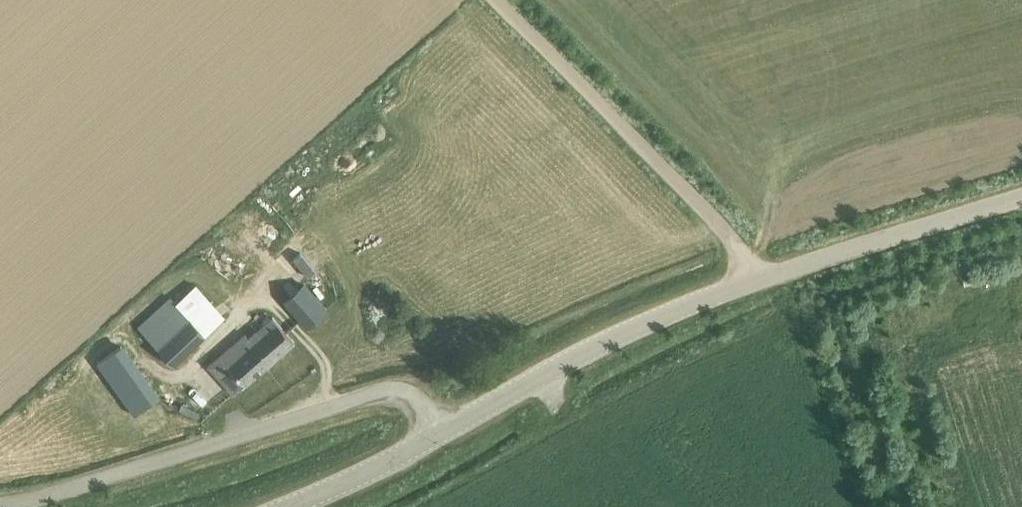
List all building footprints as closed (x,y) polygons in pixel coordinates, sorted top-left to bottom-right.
[(305,285),(286,301),(307,326),(326,310),(305,285)] [(170,295),(139,326),(172,362),(213,325),(204,315),(205,314),(199,307),(189,316),(170,295)] [(295,341),(273,316),(250,336),(246,332),(209,365),(233,394),(295,341)] [(108,374),(134,415),(154,402),(128,361),(108,374)]
